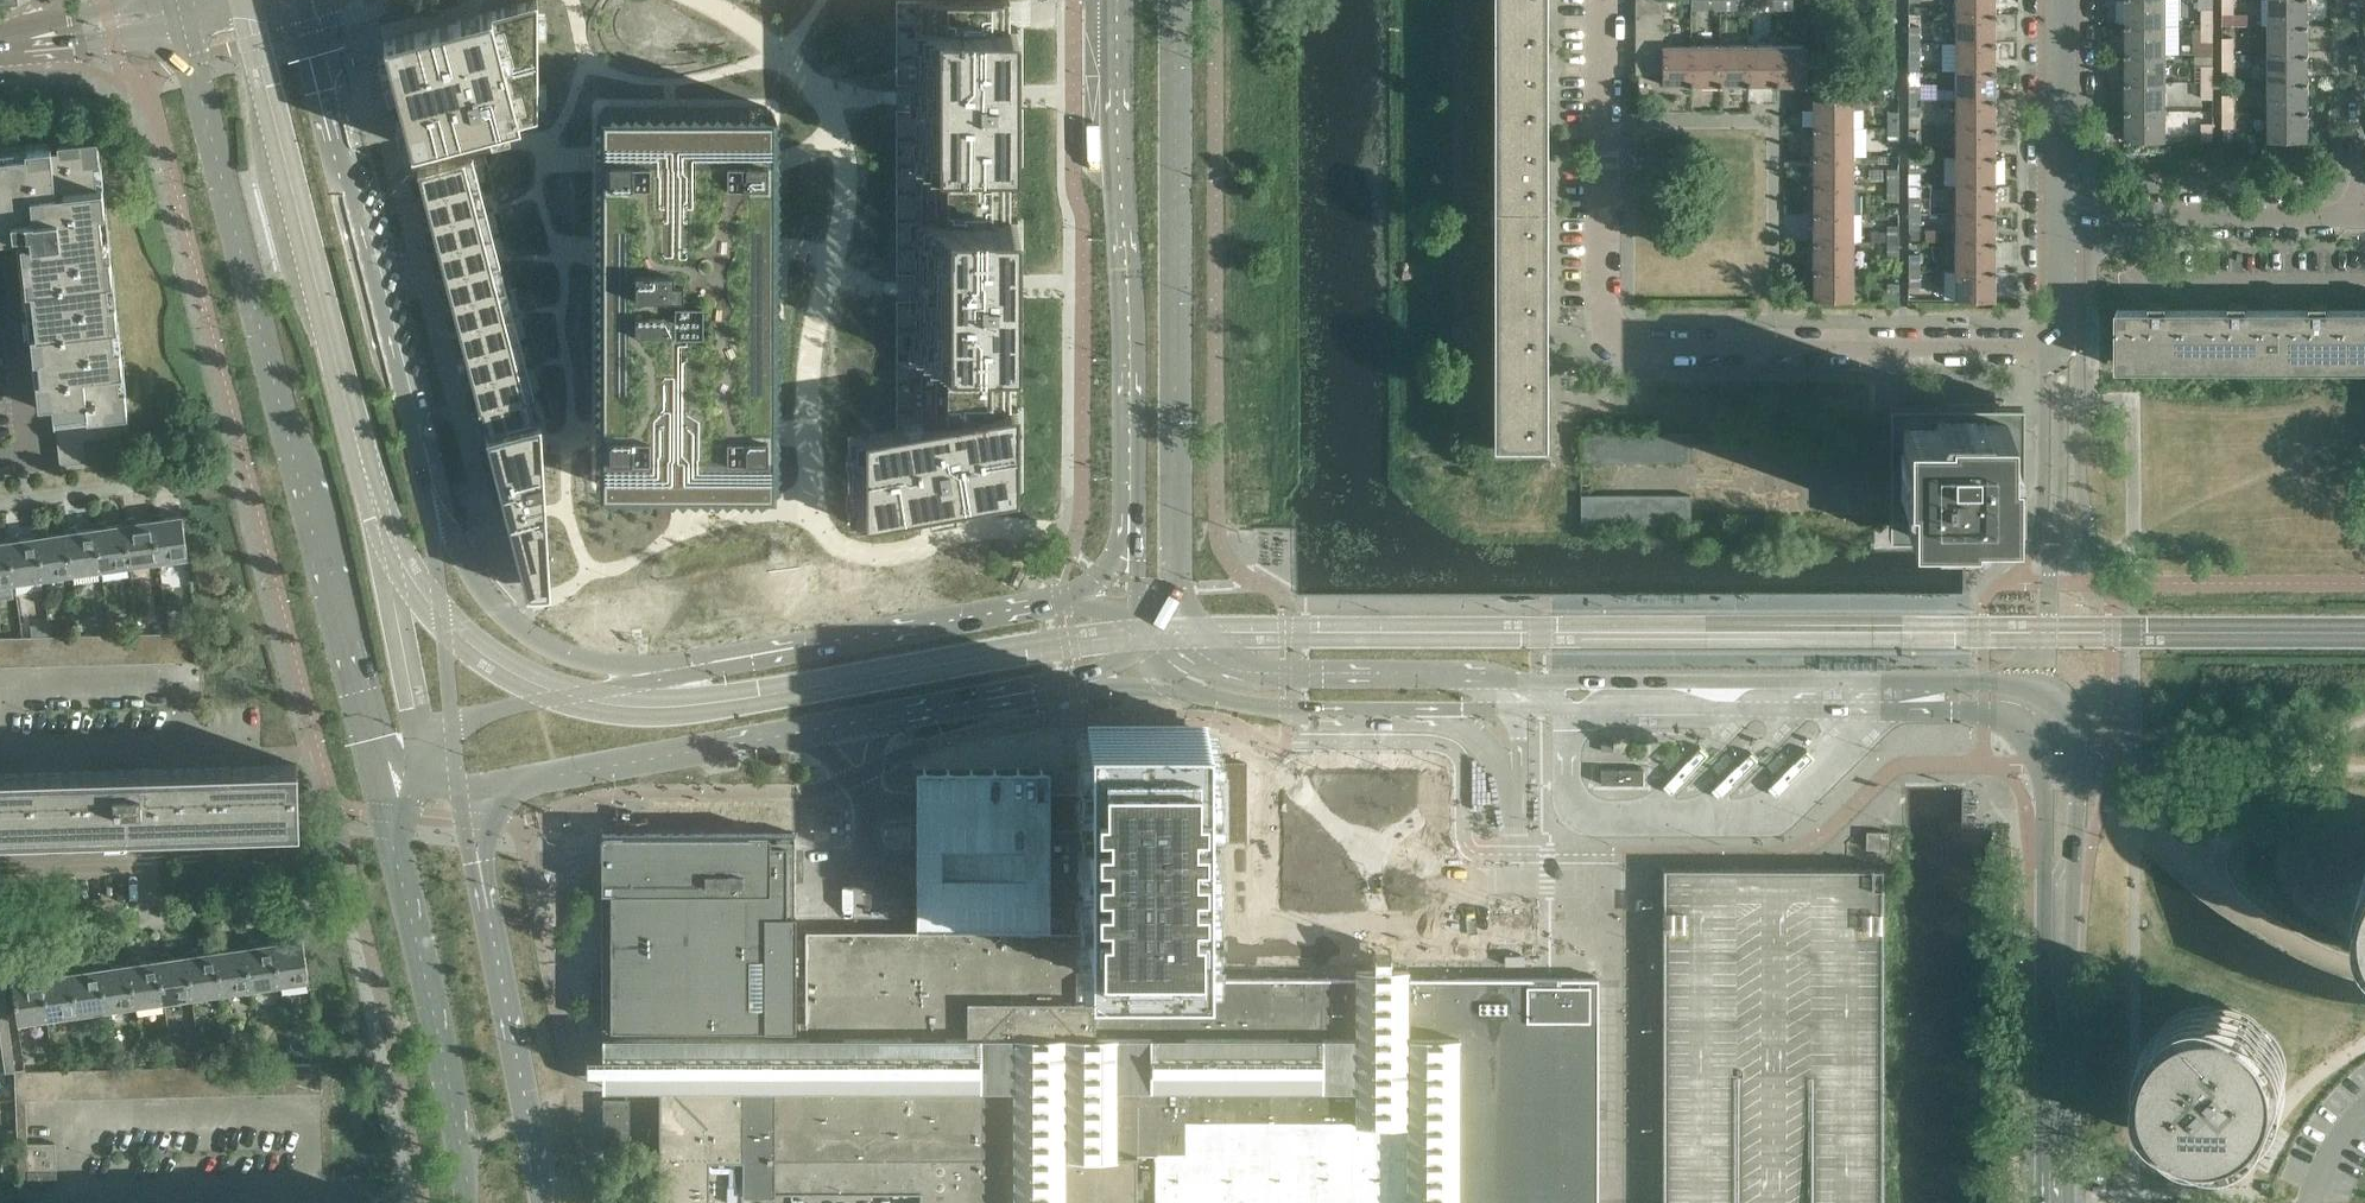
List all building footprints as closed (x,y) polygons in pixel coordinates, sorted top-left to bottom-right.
[(383,38),(387,54),(391,69),(392,75),(396,91),(403,116),(407,132),(411,147),(488,127),(507,122),(537,114),(537,100),(537,81),(537,33),(537,13),(537,0),(531,0),(383,38)] [(848,434),(848,522),(917,509),(934,506),(948,504),(964,501),(1018,491),(1018,471),(1017,405),(1017,356),(1017,297),(1017,274),(1017,216),(1017,165),(1017,107),(1017,84),(1017,26),(1009,26),(1009,0),(896,0),(896,426),(848,434)] [(1492,51),(1545,52),(1544,8),(1546,8),(1546,0),(1492,0),(1492,51)] [(1635,15),(1663,15),(1663,9),(1679,9),(1679,0),(1635,0),(1635,15)] [(1702,9),(1719,9),(1721,9),(1721,3),(1719,3),(1717,3),(1717,0),(1703,0),(1702,9)] [(1717,3),(1719,3),(1721,3),(1721,9),(1735,9),(1735,0),(1717,0),(1717,3)] [(1759,8),(1776,9),(1778,9),(1778,3),(1776,3),(1774,3),(1774,0),(1759,0),(1759,8)] [(1774,3),(1776,3),(1778,3),(1778,9),(1792,9),(1792,0),(1774,0),(1774,3)] [(1955,13),(1995,13),(1995,0),(1955,0),(1955,13)] [(2127,23),(2167,24),(2167,0),(2127,0),(2127,23)] [(2202,0),(2187,0),(2187,8),(2202,8),(2202,0)] [(2202,8),(2213,8),(2213,0),(2202,0),(2202,8)] [(2223,13),(2234,12),(2234,0),(2223,0),(2223,13)] [(2310,0),(2269,0),(2269,24),(2310,24),(2310,0)] [(1995,13),(1955,13),(1955,41),(1995,41),(1995,13)] [(1663,15),(1635,15),(1635,29),(1663,29),(1663,15)] [(2127,23),(2127,52),(2167,53),(2167,24),(2127,23)] [(2310,24),(2269,24),(2269,53),(2310,53),(2310,24)] [(1919,25),(1908,25),(1908,39),(1913,39),(1913,41),(1913,43),(1919,43),(1919,41),(1919,25)] [(2203,27),(2196,27),(2195,53),(2213,53),(2213,40),(2202,40),(2203,27)] [(1663,29),(1635,29),(1635,43),(1663,43),(1663,29)] [(1663,43),(1662,43),(1662,58),(1662,73),(1661,84),(1691,84),(1691,43),(1674,43),(1674,29),(1663,29),(1663,43)] [(2234,37),(2223,36),(2223,53),(2234,52),(2234,37)] [(1913,39),(1908,39),(1908,41),(1908,58),(1918,58),(1919,43),(1913,43),(1913,41),(1913,39)] [(1995,41),(1955,41),(1955,70),(1995,70),(1995,41)] [(1663,43),(1635,43),(1635,57),(1662,58),(1662,43),(1663,43)] [(1719,44),(1691,43),(1691,84),(1719,84),(1719,44)] [(1748,44),(1719,44),(1719,84),(1748,84),(1748,44)] [(1748,44),(1748,84),(1776,84),(1776,44),(1748,44)] [(1776,44),(1776,84),(1806,84),(1805,44),(1776,44)] [(1545,52),(1492,51),(1492,127),(1544,128),(1544,96),(1546,95),(1546,83),(1545,83),(1545,52)] [(2127,52),(2127,81),(2167,81),(2167,53),(2127,52)] [(2234,70),(2234,52),(2223,53),(2223,70),(2234,70)] [(2310,53),(2269,53),(2269,82),(2310,81),(2310,53)] [(1662,73),(1662,58),(1635,57),(1635,73),(1662,73)] [(2213,65),(2202,66),(2202,81),(2213,81),(2213,65)] [(1995,70),(1955,70),(1955,98),(1995,98),(1995,70)] [(2127,81),(2126,109),(2167,110),(2167,81),(2127,81)] [(2213,81),(2202,81),(2202,98),(2213,98),(2213,81)] [(2310,81),(2269,82),(2269,110),(2310,110),(2310,81)] [(1919,82),(1908,82),(1908,96),(1913,96),(1914,98),(1914,100),(1919,100),(1919,98),(1919,82)] [(2223,94),(2223,110),(2234,110),(2234,94),(2223,94)] [(1913,96),(1908,96),(1908,98),(1908,115),(1919,115),(1919,100),(1914,100),(1914,98),(1913,96)] [(1812,97),(1812,126),(1852,126),(1852,97),(1812,97)] [(1995,98),(1955,98),(1955,126),(1995,127),(1995,98)] [(606,105),(599,112),(599,478),(606,486),(710,486),(767,486),(774,478),(775,113),(767,105),(606,105)] [(2167,110),(2126,109),(2126,139),(2167,139),(2167,110)] [(1887,111),(1887,126),(1898,126),(1898,110),(1887,111)] [(2234,110),(2223,110),(2223,127),(2234,126),(2234,110)] [(2310,110),(2269,110),(2269,139),(2310,139),(2310,110)] [(2202,123),(2202,138),(2202,139),(2214,139),(2213,123),(2202,123)] [(1852,126),(1812,126),(1812,153),(1852,153),(1852,126)] [(1898,126),(1887,126),(1887,143),(1898,143),(1898,126)] [(1995,127),(1955,126),(1955,155),(1995,155),(1995,127)] [(1544,128),(1492,127),(1492,203),(1545,203),(1545,171),(1546,171),(1547,159),(1545,159),(1544,128)] [(114,297),(114,295),(109,296),(106,276),(112,275),(112,273),(109,252),(109,250),(104,250),(99,207),(104,207),(104,205),(102,184),(102,182),(96,182),(94,162),(99,162),(99,160),(97,136),(57,141),(58,146),(51,147),(50,142),(50,141),(27,144),(25,144),(26,150),(6,152),(5,146),(0,147),(0,235),(5,237),(6,238),(12,227),(30,225),(31,235),(21,236),(21,238),(48,236),(66,392),(38,396),(38,398),(52,396),(55,419),(60,464),(85,461),(82,438),(104,436),(129,433),(129,431),(124,388),(124,386),(119,386),(116,366),(122,365),(122,364),(119,342),(119,340),(114,341),(111,321),(117,320),(117,318),(114,297)] [(1908,140),(1908,153),(1914,153),(1914,155),(1914,157),(1919,157),(1919,155),(1919,139),(1908,140)] [(1852,153),(1812,153),(1812,183),(1852,183),(1852,155),(1852,153)] [(1908,155),(1908,172),(1919,172),(1919,157),(1914,157),(1914,155),(1914,153),(1908,153),(1908,155)] [(1955,155),(1955,184),(1995,184),(1995,155),(1955,155)] [(472,156),(417,170),(424,198),(479,184),(472,156)] [(1898,167),(1887,168),(1887,185),(1893,185),(1893,183),(1893,181),(1898,181),(1898,167)] [(1893,185),(1887,185),(1887,200),(1898,200),(1898,183),(1898,181),(1893,181),(1893,183),(1893,185)] [(1852,183),(1812,183),(1812,212),(1812,213),(1852,212),(1852,183)] [(479,184),(424,198),(431,224),(486,210),(479,184)] [(1955,184),(1955,212),(1995,212),(1995,184),(1955,184)] [(1908,196),(1908,210),(1914,210),(1914,212),(1914,214),(1919,214),(1919,212),(1919,196),(1908,196)] [(1492,203),(1492,279),(1545,279),(1545,247),(1547,247),(1547,235),(1545,235),(1545,203),(1492,203)] [(486,210),(431,224),(431,225),(438,251),(493,236),(493,235),(486,210)] [(1908,212),(1908,229),(1919,229),(1919,214),(1914,214),(1914,212),(1914,210),(1908,210),(1908,212)] [(1852,212),(1812,213),(1812,240),(1852,240),(1852,212)] [(1995,212),(1955,212),(1955,241),(1955,242),(1995,242),(1995,241),(1995,212)] [(1898,224),(1887,224),(1888,242),(1893,242),(1893,240),(1893,238),(1899,238),(1898,224)] [(493,236),(438,251),(445,277),(500,263),(499,261),(493,238),(493,236)] [(1893,242),(1888,242),(1888,257),(1899,257),(1899,240),(1899,238),(1893,238),(1893,240),(1893,242)] [(1852,240),(1812,240),(1812,268),(1812,269),(1852,269),(1852,240)] [(1995,242),(1955,242),(1955,269),(1995,269),(1995,242)] [(1908,253),(1908,267),(1913,267),(1913,269),(1913,271),(1919,271),(1919,269),(1919,253),(1908,253)] [(500,263),(445,277),(447,284),(452,303),(507,289),(500,264),(500,263)] [(1908,269),(1908,286),(1909,286),(1919,286),(1919,271),(1913,271),(1913,269),(1913,267),(1908,267),(1908,269)] [(1852,269),(1812,269),(1812,298),(1852,298),(1852,297),(1852,269)] [(1955,269),(1955,298),(1995,298),(1995,269),(1955,269)] [(1545,279),(1492,279),(1492,355),(1545,355),(1545,323),(1547,323),(1547,310),(1545,310),(1545,279)] [(1888,298),(1899,298),(1899,282),(1888,282),(1888,298)] [(507,289),(452,303),(458,329),(513,315),(513,313),(507,289)] [(2151,308),(2119,308),(2118,363),(2199,363),(2199,308),(2168,308),(2168,302),(2151,302),(2151,308)] [(2231,308),(2199,308),(2199,363),(2280,363),(2280,308),(2247,308),(2247,302),(2231,302),(2231,308)] [(2312,308),(2280,308),(2280,363),(2360,363),(2360,309),(2328,308),(2328,302),(2312,302),(2312,308)] [(513,315),(458,329),(465,356),(520,341),(513,315)] [(520,341),(465,356),(472,382),(527,367),(527,366),(520,341)] [(1545,355),(1492,355),(1492,443),(1545,442),(1545,399),(1547,399),(1547,386),(1545,386),(1545,355)] [(527,367),(472,382),(479,408),(534,394),(533,392),(527,369),(527,367)] [(534,394),(479,408),(479,409),(482,409),(488,432),(485,433),(486,434),(541,420),(540,419),(534,420),(528,397),(534,395),(534,394)] [(1921,401),(1888,400),(1888,534),(2021,534),(2021,401),(1943,401),(1921,401)] [(541,420),(486,434),(504,506),(526,590),(550,589),(545,506),(541,420)] [(1595,432),(1582,432),(1582,460),(1595,460),(1595,432)] [(1609,432),(1595,432),(1595,460),(1609,460),(1609,432)] [(1623,432),(1609,432),(1609,460),(1623,460),(1623,432)] [(1636,432),(1623,432),(1623,460),(1636,460),(1636,432)] [(1650,432),(1636,432),(1636,460),(1650,460),(1650,432)] [(1664,432),(1650,432),(1650,460),(1664,460),(1664,432)] [(1678,432),(1664,432),(1664,460),(1677,460),(1678,432)] [(1691,432),(1678,432),(1677,460),(1691,460),(1691,432)] [(1595,494),(1581,494),(1581,521),(1595,521),(1595,494)] [(1609,494),(1595,494),(1595,521),(1609,521),(1609,494)] [(1622,494),(1609,494),(1609,521),(1622,521),(1622,494)] [(1636,494),(1622,494),(1622,521),(1636,521),(1636,494)] [(1650,494),(1636,494),(1636,521),(1650,521),(1650,494)] [(1663,494),(1650,494),(1650,521),(1663,521),(1663,494)] [(1677,494),(1663,494),(1663,521),(1677,521),(1677,494)] [(1691,494),(1677,494),(1677,521),(1691,521),(1691,494)] [(151,514),(152,519),(158,560),(188,556),(182,515),(164,517),(163,512),(151,514)] [(122,518),(122,523),(129,564),(158,560),(152,519),(135,521),(134,516),(122,518)] [(93,522),(94,527),(99,569),(129,564),(122,523),(106,525),(105,520),(93,522)] [(64,527),(65,531),(70,573),(99,569),(94,527),(77,530),(76,525),(64,527)] [(35,530),(36,536),(41,577),(70,573),(65,531),(48,534),(47,529),(35,530)] [(6,535),(7,540),(13,581),(41,577),(36,536),(19,538),(19,533),(6,535)] [(13,581),(7,540),(0,541),(0,583),(13,581)] [(53,598),(44,600),(48,619),(57,618),(53,598)] [(60,631),(60,621),(50,621),(50,631),(60,631)] [(189,630),(177,631),(178,659),(190,659),(191,659),(190,630),(189,630)] [(199,630),(190,630),(191,659),(200,659),(199,630)] [(151,660),(150,631),(141,632),(141,660),(151,660)] [(164,631),(150,631),(151,660),(164,660),(164,631)] [(177,631),(164,631),(164,660),(178,659),(177,631)] [(117,632),(105,633),(105,661),(118,661),(119,661),(118,632),(117,632)] [(131,632),(118,632),(119,661),(132,661),(131,632)] [(141,660),(141,632),(140,632),(131,632),(132,661),(141,660)] [(82,662),(82,633),(81,633),(72,634),(73,662),(82,662)] [(92,662),(91,633),(82,633),(82,662),(92,662)] [(104,633),(91,633),(92,662),(105,661),(105,633),(104,633)] [(46,634),(32,635),(33,663),(46,663),(46,634)] [(59,634),(46,634),(46,663),(59,663),(60,663),(59,634)] [(72,634),(59,634),(60,663),(73,662),(72,634)] [(13,635),(0,636),(0,664),(14,664),(13,635)] [(24,664),(23,635),(13,635),(14,664),(23,664),(24,664)] [(33,663),(32,635),(23,635),(24,664),(33,663)] [(1207,721),(1087,720),(1087,792),(1096,792),(1096,826),(1087,826),(1087,844),(1087,860),(1087,894),(1087,913),(1087,971),(1207,971),(1207,952),(1207,932),(1207,913),(1207,894),(1207,875),(1207,855),(1207,838),(1245,838),(1245,761),(1207,761),(1207,741),(1207,730),(1207,721)] [(1682,752),(1676,747),(1663,760),(1668,766),(1682,752)] [(1787,756),(1781,750),(1766,764),(1772,770),(1787,756)] [(1731,757),(1726,751),(1712,765),(1718,770),(1731,757)] [(0,771),(0,833),(297,825),(297,826),(300,826),(298,763),(0,771)] [(1049,768),(916,768),(916,792),(916,820),(916,847),(916,915),(916,927),(1049,927),(1049,826),(1087,826),(1096,826),(1096,792),(1087,792),(1049,792),(1049,768)] [(1600,768),(1600,782),(1643,783),(1643,769),(1600,768)] [(1887,830),(1866,830),(1866,847),(1887,847),(1887,830)] [(1598,1127),(1598,976),(1493,976),(1408,976),(1394,976),(1369,975),(1355,975),(1205,976),(1087,976),(1087,970),(1087,928),(1085,929),(1048,929),(1013,929),(968,929),(945,929),(911,929),(877,929),(842,928),(795,928),(795,871),(795,869),(798,869),(798,853),(795,853),(795,832),(765,832),(603,833),(602,1027),(620,1027),(620,1033),(620,1087),(626,1087),(626,1097),(626,1107),(613,1107),(613,1127),(614,1155),(639,1154),(639,1145),(649,1145),(652,1145),(652,1134),(662,1134),(670,1134),(670,1143),(670,1202),(743,1202),(743,1192),(775,1192),(809,1191),(843,1191),(878,1191),(911,1191),(920,1191),(920,1199),(920,1202),(1598,1202),(1598,1127)] [(1661,866),(1661,904),(1661,1202),(1883,1202),(1884,866),(1661,866)] [(272,936),(273,941),(279,983),(309,979),(304,937),(285,940),(285,934),(272,936)] [(243,940),(244,945),(250,988),(279,983),(273,941),(256,944),(255,938),(243,940)] [(214,944),(215,950),(221,992),(250,988),(244,945),(243,945),(228,948),(227,942),(214,944)] [(186,948),(186,954),(192,996),(221,992),(215,950),(199,952),(198,947),(186,948)] [(157,953),(157,958),(163,1000),(192,996),(186,954),(170,957),(169,951),(157,953)] [(128,963),(134,1005),(163,1000),(157,958),(141,961),(140,955),(128,957),(128,963)] [(111,959),(98,961),(105,1009),(134,1005),(128,963),(111,965),(111,959)] [(71,971),(76,1013),(105,1009),(99,967),(83,970),(82,964),(70,965),(71,971)] [(42,975),(41,975),(47,1017),(76,1013),(71,971),(54,974),(53,968),(41,970),(42,975)] [(12,974),(19,1021),(47,1017),(41,975),(25,978),(24,972),(12,974)] [(0,1011),(0,1023),(2,1041),(12,1040),(8,1010),(0,1011)] [(2233,1016),(2219,1013),(2205,1013),(2190,1017),(2177,1023),(2166,1033),(2157,1044),(2151,1058),(2148,1072),(2148,1087),(2152,1101),(2159,1114),(2168,1125),(2180,1134),(2194,1140),(2208,1143),(2223,1142),(2237,1138),(2250,1131),(2261,1122),(2270,1110),(2275,1097),(2278,1083),(2277,1068),(2274,1054),(2267,1041),(2258,1031),(2246,1022),(2233,1016)] [(12,1040),(2,1041),(7,1071),(16,1070),(16,1069),(12,1040)] [(271,1093),(270,1063),(260,1064),(261,1093),(271,1093)] [(261,1093),(260,1064),(251,1064),(251,1093),(261,1093)] [(192,1065),(178,1066),(179,1095),(193,1095),(192,1065)] [(202,1095),(201,1065),(192,1065),(193,1095),(202,1095)] [(211,1094),(211,1065),(201,1065),(202,1095),(211,1094)] [(165,1066),(152,1067),(152,1096),(166,1095),(165,1066)] [(178,1066),(165,1066),(166,1095),(179,1095),(178,1066)] [(16,1069),(16,1070),(17,1100),(26,1099),(25,1070),(24,1067),(16,1069)] [(120,1067),(106,1068),(107,1097),(120,1097),(120,1067)] [(133,1067),(120,1067),(120,1097),(133,1096),(133,1067)] [(143,1096),(142,1067),(133,1067),(133,1096),(143,1096)] [(152,1096),(152,1067),(142,1067),(143,1096),(152,1096)] [(74,1068),(61,1069),(61,1098),(75,1098),(74,1068)] [(84,1097),(83,1068),(74,1068),(75,1098),(84,1097)] [(93,1068),(83,1068),(84,1097),(94,1097),(93,1068)] [(106,1068),(93,1068),(94,1097),(107,1097),(106,1068)] [(34,1069),(25,1070),(26,1099),(35,1099),(34,1069)] [(48,1098),(47,1069),(34,1069),(35,1099),(48,1098)] [(61,1069),(47,1069),(48,1098),(61,1098),(61,1069)] [(26,1099),(17,1100),(18,1127),(27,1127),(26,1099)] [(27,1127),(18,1127),(18,1155),(27,1155),(27,1143),(27,1127)] [(27,1143),(27,1155),(27,1156),(56,1156),(55,1143),(27,1143)] [(27,1155),(18,1155),(19,1187),(28,1186),(28,1168),(27,1156),(27,1155)] [(56,1156),(27,1156),(28,1168),(56,1169),(56,1156)] [(56,1169),(28,1168),(28,1186),(58,1183),(57,1169),(56,1169)]
